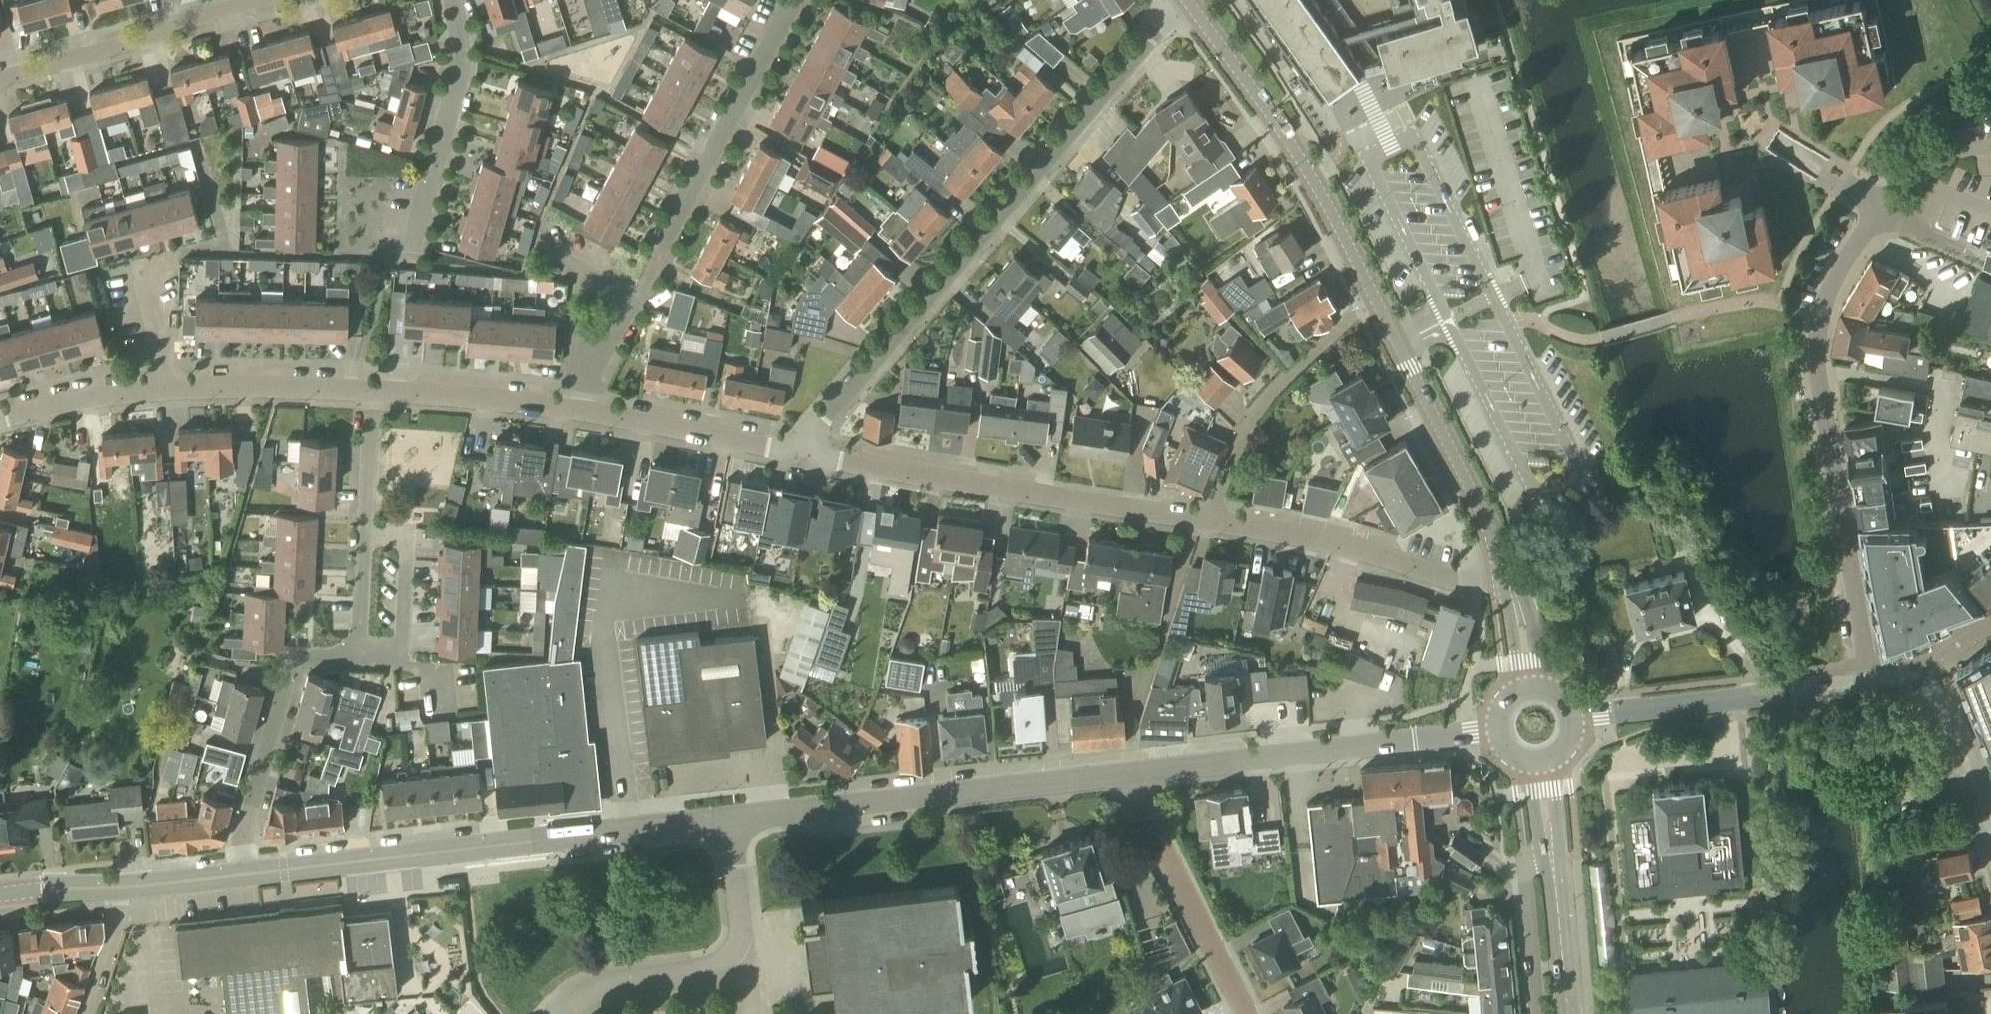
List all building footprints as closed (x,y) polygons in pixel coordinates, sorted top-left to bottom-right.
[(50,21),(44,0),(30,0),(9,6),(12,18),(21,16),(25,28),(50,21)] [(50,21),(75,14),(74,10),(82,7),(80,0),(44,0),(50,21)] [(494,20),(510,15),(514,26),(528,22),(524,9),(516,11),(513,0),(488,0),(494,20)] [(516,11),(524,9),(527,8),(526,5),(542,0),(513,0),(516,11)] [(609,29),(600,0),(584,0),(594,34),(609,29)] [(609,29),(610,29),(607,21),(623,17),(617,0),(600,0),(609,29)] [(693,30),(703,36),(702,36),(716,43),(721,34),(709,27),(723,1),(724,0),(709,0),(693,30)] [(723,1),(742,11),(748,0),(724,0),(723,1)] [(883,4),(904,9),(906,0),(884,0),(883,4)] [(1072,2),(1076,9),(1062,19),(1069,29),(1076,30),(1084,24),(1085,25),(1086,23),(1090,24),(1101,16),(1102,17),(1128,0),(1075,0),(1072,2)] [(1319,94),(1362,63),(1382,57),(1387,73),(1477,46),(1463,0),(1252,0),(1319,94)] [(1617,40),(1672,284),(1685,281),(1688,293),(1778,273),(1762,206),(1753,208),(1750,194),(1736,185),(1722,189),(1719,179),(1665,191),(1653,140),(1708,128),(1706,119),(1720,115),(1729,101),(1726,87),(1735,85),(1723,30),(1774,19),(1785,73),(1795,71),(1798,85),(1812,94),(1826,90),(1828,100),(1895,85),(1877,0),(1797,0),(1617,40)] [(824,23),(823,26),(821,29),(856,48),(858,44),(865,32),(876,38),(882,41),(887,33),(877,28),(869,24),(834,5),(824,23)] [(1018,29),(1023,26),(1026,33),(1033,30),(1023,7),(1011,12),(1018,29)] [(361,18),(366,38),(367,37),(371,50),(384,47),(389,64),(413,57),(408,40),(401,42),(397,28),(395,28),(389,10),(361,18)] [(354,41),(366,38),(361,18),(332,27),(343,65),(332,68),(336,82),(349,78),(344,62),(346,62),(345,58),(357,55),(354,41)] [(641,37),(651,42),(658,30),(648,25),(641,37)] [(541,49),(566,41),(562,29),(538,37),(541,49)] [(864,60),(869,50),(858,44),(856,48),(821,29),(809,52),(843,71),(846,67),(853,54),(864,60)] [(336,82),(332,68),(331,68),(330,64),(326,65),(321,46),(313,48),(309,32),(280,40),(290,75),(320,67),(325,85),(317,87),(321,102),(327,101),(341,97),(336,82)] [(673,54),(708,74),(713,66),(708,64),(715,52),(684,35),(673,54)] [(641,61),(651,42),(641,37),(631,56),(641,61)] [(261,83),(290,75),(280,40),(251,48),(261,83)] [(535,44),(521,48),(525,60),(539,55),(535,44)] [(809,52),(800,68),(797,73),(796,76),(831,95),(833,91),(840,77),(851,83),(857,73),(846,67),(843,71),(809,52)] [(704,81),(708,74),(673,54),(663,73),(694,90),(700,79),(704,81)] [(1089,66),(1103,74),(1110,62),(1097,54),(1089,66)] [(199,63),(204,83),(205,83),(208,90),(222,86),(225,96),(238,93),(228,55),(199,63)] [(631,80),(641,61),(631,56),(621,75),(631,80)] [(396,110),(417,116),(426,87),(408,82),(414,61),(394,67),(387,93),(400,97),(396,110)] [(1016,93),(1035,110),(1054,88),(1025,62),(1015,73),(1026,82),(1016,93)] [(192,87),(204,83),(199,63),(170,71),(176,91),(179,104),(195,99),(192,87)] [(1035,110),(1016,93),(1005,84),(996,94),(986,85),(980,92),(955,69),(942,84),(965,104),(969,107),(977,98),(990,110),(997,115),(1016,132),(1035,110)] [(688,101),(694,90),(663,73),(653,92),(688,112),(693,104),(688,101)] [(620,100),(631,80),(621,75),(610,94),(620,100)] [(796,76),(787,91),(786,93),(784,97),(783,99),(819,118),(821,114),(822,112),(828,101),(834,104),(839,106),(844,97),(833,91),(831,95),(796,76)] [(158,118),(147,77),(118,85),(123,105),(124,105),(139,101),(145,124),(159,120),(158,118)] [(508,100),(547,111),(553,89),(518,80),(515,92),(511,91),(508,100)] [(128,118),(124,105),(123,105),(118,85),(88,93),(100,135),(90,138),(97,164),(110,161),(100,126),(128,118)] [(1172,134),(1201,115),(1201,114),(1202,114),(1186,90),(1155,110),(1110,162),(1128,182),(1153,210),(1168,200),(1140,170),(1171,133),(1172,134)] [(684,120),(688,112),(653,92),(643,112),(673,129),(680,117),(684,120)] [(244,124),(258,120),(251,93),(236,97),(244,124)] [(281,94),(272,97),(276,112),(273,113),(274,114),(286,111),(281,94)] [(600,113),(605,100),(594,96),(589,109),(600,113)] [(37,107),(43,128),(57,124),(61,136),(75,132),(66,99),(37,107)] [(770,123),(806,142),(815,124),(826,130),(832,120),(827,117),(821,114),(819,118),(783,99),(770,123)] [(541,132),(547,111),(508,100),(506,107),(510,109),(506,122),(541,132)] [(327,101),(321,102),(301,107),(296,128),(327,135),(329,121),(323,119),(327,101)] [(369,120),(372,108),(354,103),(351,115),(369,120)] [(568,116),(578,121),(583,107),(573,103),(568,116)] [(984,121),(969,107),(965,104),(956,114),(968,125),(950,146),(962,157),(962,156),(981,173),(1000,151),(976,130),(984,121)] [(46,140),(43,128),(37,107),(8,115),(14,136),(17,146),(5,149),(11,169),(24,166),(19,148),(46,140)] [(409,146),(417,116),(396,110),(392,125),(379,121),(375,136),(409,146)] [(170,115),(177,141),(190,138),(183,111),(170,115)] [(166,145),(177,141),(170,115),(158,118),(159,120),(166,145)] [(1201,115),(1172,134),(1189,159),(1191,162),(1186,166),(1197,180),(1235,155),(1225,140),(1216,137),(1201,115)] [(573,133),(578,121),(568,116),(563,129),(572,133),(573,133)] [(535,152),(541,132),(506,122),(503,133),(499,132),(496,142),(535,152)] [(625,145),(655,161),(661,150),(666,152),(670,144),(635,125),(625,145)] [(576,143),(586,148),(588,145),(593,147),(596,139),(580,132),(576,143)] [(88,138),(88,135),(77,138),(76,137),(70,138),(73,148),(89,144),(88,138)] [(265,166),(316,167),(316,140),(278,139),(277,159),(265,159),(265,166)] [(529,173),(535,152),(496,142),(494,150),(498,151),(495,162),(484,159),(484,160),(529,173)] [(551,156),(561,160),(567,147),(556,143),(551,156)] [(578,169),(586,148),(576,143),(569,157),(570,158),(567,164),(578,169)] [(745,170),(763,180),(775,187),(790,160),(759,144),(745,170)] [(649,173),(655,161),(625,145),(615,164),(650,182),(653,175),(649,173)] [(962,195),(981,173),(962,156),(962,157),(950,146),(933,166),(913,149),(903,160),(930,183),(938,174),(962,195)] [(5,149),(0,150),(0,172),(10,170),(11,169),(5,149)] [(156,156),(159,167),(182,161),(179,150),(156,156)] [(891,151),(881,163),(880,164),(885,167),(895,155),(891,151)] [(830,196),(843,174),(832,168),(806,154),(794,177),(830,196)] [(832,168),(843,174),(850,161),(840,155),(832,168)] [(138,173),(159,167),(156,156),(135,162),(138,173)] [(556,173),(561,160),(551,156),(545,169),(555,173),(556,173)] [(529,174),(529,173),(484,160),(480,172),(476,171),(474,180),(511,191),(517,171),(529,174)] [(97,184),(117,178),(113,161),(92,167),(97,184)] [(138,173),(135,162),(116,167),(114,161),(113,161),(117,178),(138,173)] [(645,191),(650,182),(615,164),(605,183),(635,199),(641,189),(645,191)] [(1104,229),(1113,219),(1120,202),(1115,198),(1121,190),(1092,165),(1073,187),(1083,195),(1076,202),(1085,210),(1084,212),(1104,229)] [(315,193),(316,167),(265,166),(265,170),(277,170),(277,185),(264,185),(264,192),(315,193)] [(1249,234),(1265,224),(1257,212),(1277,199),(1255,166),(1230,182),(1240,197),(1208,218),(1221,237),(1241,224),(1243,227),(1234,234),(1241,244),(1251,237),(1249,234)] [(92,167),(80,170),(64,174),(69,190),(84,185),(85,187),(97,184),(92,167)] [(775,187),(763,180),(745,170),(730,196),(761,213),(762,212),(775,187)] [(559,183),(569,188),(574,176),(564,172),(559,183)] [(1211,172),(1183,191),(1192,204),(1198,200),(1220,186),(1212,173),(1211,172)] [(166,194),(167,193),(164,180),(144,185),(145,189),(143,189),(156,239),(167,236),(166,232),(176,229),(166,194)] [(505,211),(511,191),(474,180),(472,187),(475,189),(472,202),(505,211)] [(534,196),(545,200),(550,187),(549,187),(539,183),(534,196)] [(564,201),(569,188),(559,183),(553,197),(564,201)] [(629,211),(635,199),(605,183),(594,202),(629,220),(633,214),(629,211)] [(896,209),(927,236),(946,214),(915,187),(896,209)] [(166,194),(176,229),(189,226),(190,230),(199,228),(188,188),(167,193),(166,194)] [(149,241),(156,239),(143,189),(125,194),(127,204),(125,205),(135,240),(147,237),(149,241)] [(315,219),(315,193),(264,192),(264,196),(276,196),(276,212),(263,212),(263,218),(315,219)] [(540,213),(545,200),(534,196),(529,209),(538,213),(540,213)] [(828,204),(865,236),(873,227),(837,196),(831,203),(830,202),(828,204)] [(499,232),(505,211),(472,202),(469,213),(464,212),(461,222),(499,232)] [(625,229),(629,220),(594,202),(584,221),(615,238),(621,226),(625,229)] [(1150,233),(1161,224),(1142,202),(1131,211),(1150,233)] [(857,246),(865,236),(828,204),(813,222),(820,228),(823,225),(854,252),(857,248),(861,252),(843,273),(874,299),(893,276),(857,246)] [(124,243),(135,240),(125,205),(104,211),(115,250),(125,247),(124,243)] [(1083,245),(1091,236),(1056,206),(1038,227),(1055,241),(1051,245),(1063,255),(1068,255),(1079,241),(1083,245)] [(927,236),(896,209),(895,210),(893,208),(880,223),(882,225),(877,231),(908,258),(927,236)] [(83,217),(88,235),(58,243),(65,270),(95,262),(92,251),(105,247),(107,252),(115,250),(104,211),(83,217)] [(764,226),(774,232),(779,221),(770,216),(764,226)] [(314,246),(315,219),(263,218),(263,222),(276,223),(276,237),(256,237),(256,245),(314,246)] [(705,244),(723,254),(731,240),(743,247),(750,234),(719,218),(705,244)] [(493,254),(499,232),(461,222),(459,229),(463,231),(459,244),(493,254)] [(520,238),(531,241),(534,228),(523,225),(520,238)] [(1124,247),(1133,237),(1117,226),(1110,235),(1124,247)] [(1305,253),(1289,228),(1267,242),(1265,238),(1253,245),(1260,255),(1257,257),(1269,275),(1305,253)] [(1112,254),(1119,245),(1102,231),(1094,240),(1112,254)] [(527,254),(531,241),(520,238),(516,251),(527,254)] [(716,267),(723,254),(705,244),(690,270),(722,287),(729,274),(716,267)] [(1129,253),(1152,274),(1158,268),(1135,247),(1129,253)] [(1138,289),(1152,274),(1129,253),(1129,254),(1136,260),(1122,275),(1138,289)] [(998,274),(1030,301),(1040,288),(1043,290),(1052,279),(1034,263),(1030,268),(1014,255),(998,274)] [(836,305),(854,321),(874,299),(843,273),(824,256),(816,265),(826,274),(824,276),(830,281),(821,291),(808,288),(807,287),(797,299),(796,307),(828,313),(836,305)] [(219,257),(220,269),(233,270),(233,258),(219,257)] [(206,258),(206,275),(219,275),(219,258),(206,258)] [(262,270),(262,258),(249,258),(248,270),(262,270)] [(262,258),(262,270),(276,270),(276,259),(262,258)] [(1874,285),(1886,292),(1889,287),(1899,293),(1910,276),(1900,270),(1872,258),(1862,275),(1872,280),(1874,285)] [(305,271),(305,260),(292,259),(292,271),(305,271)] [(305,260),(305,271),(319,272),(319,260),(305,260)] [(361,272),(361,263),(361,262),(350,261),(350,260),(335,260),(335,272),(361,272)] [(12,285),(39,276),(34,261),(7,270),(12,285)] [(1516,280),(1530,276),(1526,263),(1512,267),(1516,280)] [(1078,275),(1093,286),(1100,276),(1086,265),(1078,275)] [(429,282),(430,270),(416,269),(415,281),(429,282)] [(74,285),(87,281),(84,270),(71,274),(74,285)] [(430,270),(429,282),(442,283),(442,271),(430,270)] [(472,283),(472,273),(459,272),(458,281),(472,283)] [(486,274),(472,273),(472,283),(485,284),(486,274)] [(1082,299),(1091,288),(1073,273),(1064,284),(1082,299)] [(1240,312),(1257,302),(1239,273),(1217,288),(1234,309),(1235,309),(1238,314),(1240,312)] [(1017,327),(1014,324),(1032,303),(1029,301),(1030,301),(998,274),(982,293),(998,306),(993,311),(994,311),(991,315),(1012,333),(1017,327)] [(1990,304),(1990,278),(1980,274),(1971,295),(1990,304)] [(766,324),(773,281),(762,275),(751,305),(745,302),(740,313),(766,324)] [(1870,318),(1886,292),(1874,285),(1872,280),(1862,275),(1843,307),(1870,314),(1869,318),(1870,318)] [(501,286),(514,287),(515,277),(501,276),(501,286)] [(1219,323),(1233,310),(1216,289),(1217,288),(1207,276),(1194,288),(1204,299),(1201,302),(1219,323)] [(536,289),(537,278),(515,277),(514,287),(536,289)] [(1257,302),(1240,312),(1247,323),(1249,322),(1253,329),(1259,325),(1264,333),(1294,314),(1296,318),(1288,322),(1297,336),(1304,332),(1305,333),(1339,311),(1317,278),(1271,307),(1264,298),(1257,302)] [(42,282),(45,293),(58,290),(55,279),(42,282)] [(32,297),(45,293),(42,282),(29,286),(32,297)] [(337,341),(347,341),(347,333),(362,333),(363,302),(348,302),(348,286),(327,285),(326,300),(325,300),(324,337),(337,337),(337,341)] [(685,330),(695,294),(676,289),(666,324),(685,330)] [(1,294),(4,304),(17,301),(14,290),(1,294)] [(1971,295),(1959,324),(1990,340),(1990,304),(1971,295)] [(209,338),(217,338),(218,298),(196,297),(195,333),(208,334),(208,338),(209,338)] [(424,339),(427,298),(405,297),(402,333),(414,334),(414,338),(424,339)] [(238,334),(240,298),(218,298),(217,338),(225,338),(225,334),(238,334)] [(260,339),(261,299),(240,298),(238,334),(251,335),(250,339),(260,339)] [(446,336),(449,300),(427,298),(424,339),(432,339),(432,335),(446,336)] [(281,335),(283,299),(261,299),(260,339),(269,339),(269,335),(281,335)] [(303,340),(304,300),(283,299),(281,335),(294,336),(294,340),(303,340)] [(324,337),(325,300),(304,300),(303,340),(312,340),(312,337),(324,337)] [(467,342),(469,313),(470,302),(449,300),(446,336),(457,337),(457,341),(465,342),(467,342)] [(530,354),(534,306),(513,304),(512,316),(509,357),(517,358),(518,353),(530,354)] [(534,306),(530,354),(542,355),(542,360),(552,361),(556,320),(544,319),(545,307),(534,306)] [(792,330),(793,330),(824,336),(828,315),(828,313),(796,307),(792,330)] [(1870,314),(1843,307),(1842,307),(1834,347),(1861,352),(1863,344),(1869,318),(1870,314)] [(1903,324),(1905,310),(1896,308),(1894,323),(1903,324)] [(1930,334),(1936,314),(1918,308),(1912,328),(1930,334)] [(1903,324),(1912,326),(1915,311),(1905,310),(1903,324)] [(74,317),(83,351),(96,348),(97,351),(105,349),(95,311),(74,317)] [(1109,374),(1142,342),(1112,311),(1079,343),(1109,374)] [(986,324),(984,322),(973,312),(970,336),(968,336),(965,366),(978,368),(980,368),(986,324)] [(488,351),(491,315),(469,313),(467,342),(465,342),(464,354),(474,355),(475,350),(488,351)] [(509,357),(512,316),(491,315),(488,351),(499,352),(499,357),(509,357)] [(986,324),(1002,337),(1002,336),(1016,348),(1027,335),(1017,327),(1012,333),(991,315),(984,322),(986,324)] [(71,354),(83,351),(74,317),(53,322),(63,360),(72,358),(71,354)] [(1894,323),(1870,318),(1869,318),(1863,344),(1901,350),(1898,368),(1914,370),(1915,361),(1929,363),(1929,355),(1920,353),(1923,334),(1911,332),(1912,326),(1903,324),(1894,323)] [(12,334),(8,321),(0,324),(0,374),(12,371),(13,374),(22,372),(12,334)] [(54,363),(63,360),(53,322),(32,328),(42,363),(53,359),(54,363)] [(1213,340),(1213,343),(1213,345),(1215,351),(1218,356),(1232,368),(1244,378),(1262,357),(1249,346),(1252,343),(1230,323),(1221,334),(1217,331),(1216,333),(1215,334),(1214,336),(1213,338),(1213,340)] [(996,376),(1002,337),(986,324),(980,368),(978,368),(978,374),(996,376)] [(793,330),(792,330),(766,325),(762,344),(789,349),(793,330)] [(676,366),(672,388),(702,393),(705,374),(716,376),(725,328),(715,326),(714,331),(707,330),(703,351),(695,350),(691,369),(676,366)] [(29,366),(42,363),(32,328),(12,334),(22,372),(30,370),(29,366)] [(1920,353),(1929,355),(1931,335),(1923,334),(1920,353)] [(672,388),(676,366),(663,364),(666,350),(649,347),(642,382),(672,388)] [(751,402),(755,381),(742,379),(744,365),(727,362),(721,397),(751,402)] [(898,421),(932,425),(935,396),(939,368),(905,363),(898,421)] [(755,381),(751,402),(780,408),(783,391),(791,393),(796,368),(771,364),(767,383),(755,381)] [(1191,387),(1195,390),(1214,407),(1233,385),(1211,365),(1191,387)] [(1036,385),(1038,372),(1022,370),(1020,383),(1036,385)] [(1339,418),(1379,395),(1372,385),(1368,387),(1360,374),(1342,384),(1334,370),(1306,386),(1312,397),(1335,401),(1343,415),(1339,417),(1339,418)] [(1966,371),(1959,404),(1990,412),(1990,377),(1966,371)] [(1195,390),(1191,387),(1185,381),(1175,394),(1185,403),(1195,390)] [(1875,412),(1911,418),(1915,393),(1880,387),(1875,412)] [(935,396),(932,425),(965,429),(970,391),(948,388),(947,397),(935,396)] [(1010,436),(1014,405),(1004,404),(1005,394),(991,392),(989,402),(981,401),(977,431),(1010,436)] [(1375,430),(1389,422),(1381,408),(1385,406),(1379,395),(1339,418),(1351,438),(1339,445),(1352,467),(1354,462),(1357,459),(1360,457),(1378,447),(1374,440),(1380,437),(1375,430)] [(1014,405),(1010,436),(1044,440),(1049,401),(1027,398),(1026,407),(1014,405)] [(891,437),(894,412),(865,408),(861,434),(891,437)] [(1959,409),(1951,442),(1990,451),(1990,417),(1959,409)] [(1924,411),(1913,410),(1912,418),(1922,420),(1924,411)] [(1125,458),(1130,423),(1075,415),(1069,449),(1125,458)] [(1885,442),(1882,418),(1846,423),(1850,447),(1885,442)] [(1164,443),(1169,428),(1154,421),(1148,435),(1164,442),(1164,443)] [(1177,450),(1216,466),(1226,443),(1187,426),(1177,450)] [(206,452),(205,452),(206,470),(236,469),(237,484),(246,484),(253,460),(237,460),(236,440),(231,441),(230,428),(205,429),(206,452)] [(187,453),(205,452),(206,452),(205,429),(179,430),(180,442),(174,442),(175,470),(187,469),(187,453)] [(153,431),(127,433),(129,458),(130,472),(144,470),(145,477),(163,475),(163,470),(162,464),(161,443),(154,443),(153,431)] [(103,448),(98,448),(99,469),(100,476),(112,475),(111,459),(129,458),(127,433),(102,435),(103,448)] [(1159,456),(1164,443),(1164,442),(1148,435),(1142,448),(1144,470),(1160,476),(1159,456)] [(299,470),(335,472),(335,471),(339,471),(340,453),(336,453),(336,439),(301,437),(299,470)] [(1922,438),(1912,439),(1913,448),(1923,446),(1922,438)] [(512,492),(519,443),(495,439),(492,460),(486,459),(483,483),(504,486),(502,501),(512,502),(513,492),(512,492)] [(1903,449),(1913,448),(1912,439),(1902,441),(1903,449)] [(1442,505),(1404,440),(1363,464),(1360,457),(1357,459),(1354,462),(1352,467),(1341,489),(1308,482),(1302,510),(1328,515),(1357,524),(1359,516),(1386,524),(1388,528),(1396,530),(1401,528),(1401,529),(1442,505)] [(1853,473),(1889,467),(1885,442),(1850,447),(1853,473)] [(512,492),(513,492),(550,498),(555,462),(542,460),(544,446),(519,443),(512,492)] [(22,477),(26,457),(41,461),(43,451),(17,445),(16,451),(3,448),(0,459),(0,472),(22,477)] [(273,459),(274,445),(263,445),(262,458),(273,459)] [(592,483),(597,454),(573,450),(570,466),(563,464),(558,493),(572,496),(574,487),(572,486),(574,480),(592,483)] [(1204,495),(1216,466),(1177,450),(1165,478),(1204,495)] [(605,502),(619,504),(624,475),(618,473),(621,459),(597,454),(592,483),(590,492),(606,495),(605,502)] [(86,488),(91,460),(79,458),(78,465),(54,461),(50,482),(86,488)] [(273,472),(273,459),(262,458),(262,463),(262,472),(273,472)] [(1926,461),(1915,463),(1917,471),(1927,470),(1926,461)] [(668,506),(675,468),(651,463),(648,479),(641,477),(636,506),(650,509),(651,503),(668,506)] [(1905,464),(1906,473),(1917,471),(1915,463),(1905,464)] [(1892,490),(1889,467),(1853,473),(1856,495),(1892,490)] [(675,468),(668,506),(666,519),(698,526),(703,501),(700,501),(702,489),(696,488),(700,472),(675,468)] [(333,505),(335,472),(299,470),(298,503),(333,505)] [(22,477),(0,472),(0,499),(5,500),(4,505),(30,511),(33,499),(17,495),(22,477)] [(234,484),(233,472),(215,473),(216,486),(234,484)] [(1282,505),(1287,478),(1257,473),(1252,500),(1282,505)] [(762,528),(766,506),(770,486),(769,486),(768,490),(741,485),(742,481),(741,481),(737,500),(725,498),(729,478),(728,478),(720,520),(760,527),(762,528)] [(158,504),(170,503),(168,479),(156,480),(158,504)] [(110,506),(120,505),(118,487),(108,488),(110,506)] [(806,514),(810,494),(809,494),(808,498),(782,493),(783,489),(782,489),(778,508),(766,506),(762,528),(760,527),(757,544),(771,547),(772,537),(799,542),(800,543),(806,514)] [(1860,520),(1896,515),(1892,490),(1856,495),(1860,520)] [(800,543),(799,542),(798,546),(812,549),(813,542),(839,546),(840,543),(843,544),(844,538),(858,541),(864,509),(850,506),(851,502),(850,502),(849,506),(822,501),(823,497),(822,497),(818,516),(806,514),(800,543)] [(451,527),(457,503),(445,499),(438,523),(451,527)] [(1931,500),(1921,501),(1922,510),(1932,508),(1931,500)] [(877,511),(873,535),(897,539),(893,563),(888,591),(906,594),(919,516),(899,513),(900,508),(878,504),(877,509),(877,511)] [(264,540),(316,543),(317,515),(277,513),(276,533),(264,533),(264,540)] [(955,556),(961,516),(939,513),(932,552),(919,550),(915,578),(929,580),(931,568),(943,570),(945,555),(955,556)] [(961,516),(955,556),(951,578),(973,578),(971,588),(985,590),(990,561),(977,559),(984,520),(961,516)] [(632,534),(633,519),(621,518),(620,533),(632,534)] [(5,552),(22,556),(28,525),(0,519),(0,551),(5,552)] [(1955,558),(1951,523),(1918,522),(1918,521),(1868,520),(1860,521),(1865,556),(1871,588),(1885,650),(1919,638),(1942,628),(1941,628),(1953,622),(1951,617),(1988,603),(1956,568),(1955,558)] [(1988,603),(1988,604),(1990,601),(1990,521),(1951,523),(1955,558),(1956,568),(1988,603)] [(99,570),(96,534),(55,524),(51,541),(88,550),(81,567),(99,570)] [(542,543),(543,528),(508,525),(506,540),(542,543)] [(703,561),(710,533),(681,525),(673,553),(703,561)] [(1069,572),(1071,563),(1070,563),(1073,546),(1056,543),(1058,532),(1034,528),(1033,530),(1009,526),(1002,569),(1025,573),(1027,562),(1050,566),(1050,569),(1069,572)] [(1084,565),(1071,563),(1069,572),(1067,585),(1083,588),(1084,583),(1096,586),(1098,577),(1111,579),(1117,542),(1088,538),(1084,565)] [(439,561),(478,563),(479,541),(443,539),(443,552),(439,552),(439,561)] [(315,569),(316,543),(264,540),(263,544),(276,545),(275,560),(263,559),(262,566),(315,569)] [(564,553),(561,568),(554,599),(549,659),(483,666),(498,810),(510,809),(510,811),(588,803),(586,780),(592,780),(589,748),(583,748),(573,657),(572,657),(587,545),(568,541),(564,553)] [(1117,542),(1111,579),(1120,581),(1115,613),(1161,621),(1168,578),(1172,550),(1117,542)] [(5,552),(0,551),(0,583),(14,585),(16,573),(1,570),(5,552)] [(561,568),(564,553),(537,552),(536,567),(548,567),(561,568)] [(1203,566),(1190,564),(1169,631),(1184,634),(1189,608),(1209,610),(1212,593),(1229,595),(1231,582),(1242,583),(1244,566),(1234,565),(1234,561),(1205,556),(1203,566)] [(477,584),(478,563),(439,561),(438,570),(442,571),(442,583),(477,584)] [(313,597),(315,569),(262,566),(262,570),(275,571),(274,585),(255,584),(254,592),(285,594),(285,595),(313,597)] [(1257,608),(1256,615),(1295,621),(1303,602),(1306,580),(1290,577),(1292,570),(1264,566),(1262,580),(1251,578),(1246,607),(1257,608)] [(547,580),(548,567),(536,567),(536,580),(547,580)] [(1637,630),(1694,615),(1683,570),(1625,585),(1637,630)] [(753,574),(747,573),(748,582),(768,585),(770,574),(754,571),(753,574)] [(1439,607),(1426,603),(1428,597),(1402,588),(1355,579),(1349,606),(1393,615),(1432,628),(1422,658),(1453,668),(1471,612),(1440,602),(1439,607)] [(477,584),(442,583),(441,596),(437,595),(436,604),(473,606),(476,606),(476,605),(477,584)] [(534,609),(546,609),(547,587),(535,587),(534,609)] [(254,592),(246,591),(245,611),(221,610),(221,617),(232,618),(284,620),(285,595),(285,594),(254,592)] [(1078,601),(1067,599),(1066,608),(1077,610),(1078,601)] [(439,626),(475,627),(476,606),(473,606),(436,604),(436,613),(440,613),(439,626)] [(984,627),(1007,613),(997,604),(986,611),(984,627)] [(545,623),(546,609),(534,609),(534,623),(545,623)] [(1041,689),(1038,656),(1055,656),(1060,617),(1031,617),(1034,653),(1012,656),(1014,679),(1024,678),(1025,691),(1019,691),(1019,694),(1014,695),(1014,687),(998,689),(1000,704),(1015,703),(1017,733),(1044,731),(1041,689)] [(283,648),(284,620),(232,618),(232,622),(245,622),(244,637),(224,636),(223,645),(234,645),(233,655),(258,656),(258,646),(283,648)] [(827,623),(814,662),(838,670),(851,631),(842,628),(827,623)] [(474,650),(475,627),(439,626),(439,639),(435,638),(434,648),(474,650)] [(699,632),(637,639),(644,702),(649,701),(655,755),(730,746),(766,742),(754,635),(700,641),(699,632)] [(531,652),(542,652),(542,637),(531,637),(531,652)] [(1340,682),(1351,650),(1327,642),(1318,675),(1340,682)] [(1958,668),(1975,711),(1976,711),(1977,715),(1976,715),(1990,753),(1990,649),(1958,668)] [(919,687),(924,660),(890,654),(886,681),(919,687)] [(1386,683),(1390,661),(1360,655),(1355,677),(1386,683)] [(1077,678),(1076,663),(1053,665),(1055,694),(1058,740),(1072,739),(1073,746),(1125,743),(1123,710),(1120,711),(1118,690),(1115,675),(1077,678)] [(186,692),(196,695),(203,672),(193,669),(188,684),(186,692)] [(1210,719),(1239,716),(1238,707),(1248,706),(1252,700),(1249,669),(1205,673),(1210,719)] [(1309,695),(1306,671),(1287,674),(1287,672),(1266,674),(1269,698),(1287,696),(1288,698),(1309,695)] [(365,714),(373,717),(381,695),(366,689),(362,701),(334,693),(337,682),(308,673),(304,688),(302,688),(299,696),(330,705),(331,704),(365,714)] [(217,701),(258,714),(260,706),(259,704),(264,689),(224,678),(217,701)] [(177,724),(186,692),(188,684),(174,680),(165,712),(171,714),(168,722),(177,724)] [(1141,716),(1158,717),(1158,723),(1188,724),(1189,686),(1152,684),(1141,716)] [(970,696),(970,690),(948,692),(949,705),(952,705),(953,713),(938,714),(942,751),(987,746),(981,695),(970,696)] [(189,719),(196,695),(186,692),(177,724),(178,725),(178,726),(201,733),(203,723),(189,719)] [(373,717),(365,714),(331,704),(330,705),(299,696),(297,705),(299,705),(294,720),(323,729),(326,718),(345,724),(340,744),(373,717)] [(256,722),(258,714),(217,701),(214,713),(225,716),(221,728),(249,736),(253,723),(256,722)] [(419,706),(395,709),(396,719),(420,716),(419,706)] [(877,744),(887,729),(866,715),(856,730),(877,744)] [(900,767),(931,765),(928,717),(896,719),(900,767)] [(474,756),(489,754),(486,718),(471,719),(474,756)] [(867,746),(833,721),(819,740),(801,725),(790,737),(808,751),(807,753),(806,757),(807,762),(811,765),(816,765),(820,762),(823,758),(845,775),(867,746)] [(368,735),(364,748),(377,752),(381,739),(368,735)] [(222,764),(227,747),(207,741),(202,758),(222,764)] [(358,766),(340,744),(339,745),(331,743),(320,776),(321,776),(317,787),(316,799),(320,830),(343,826),(339,799),(327,801),(328,797),(329,779),(335,781),(342,762),(358,766)] [(180,769),(184,750),(170,747),(163,777),(177,780),(180,769)] [(180,769),(193,772),(198,754),(184,750),(180,769)] [(1450,800),(1449,797),(1451,797),(1448,760),(1419,763),(1424,822),(1438,821),(1437,811),(1441,811),(1450,800)] [(453,772),(457,806),(481,803),(477,761),(468,762),(468,770),(453,772)] [(453,772),(453,763),(443,764),(444,773),(430,775),(433,808),(457,806),(453,772)] [(1434,852),(1432,839),(1431,838),(1425,834),(1424,822),(1419,763),(1361,769),(1364,798),(1307,804),(1316,902),(1350,897),(1351,912),(1374,909),(1372,900),(1386,898),(1385,894),(1397,892),(1423,892),(1433,875),(1432,875),(1439,862),(1441,863),(1444,858),(1434,852)] [(241,769),(226,765),(223,779),(237,783),(241,769)] [(430,775),(430,766),(420,767),(420,775),(407,777),(407,769),(406,769),(411,810),(433,808),(430,775)] [(387,813),(411,810),(406,769),(396,770),(397,779),(383,780),(387,813)] [(321,776),(320,776),(310,773),(305,788),(298,788),(297,794),(296,793),(294,804),(297,833),(320,830),(316,799),(317,787),(321,776)] [(1700,784),(1684,786),(1684,780),(1668,782),(1668,787),(1652,789),(1654,807),(1625,810),(1632,879),(1661,876),(1660,872),(1679,870),(1680,878),(1689,877),(1688,869),(1708,867),(1708,871),(1737,868),(1731,800),(1702,803),(1700,784)] [(69,837),(119,831),(118,819),(144,816),(140,783),(109,786),(111,799),(66,804),(69,837)] [(294,804),(296,793),(286,791),(286,787),(276,785),(272,799),(272,798),(263,832),(268,837),(297,833),(294,804)] [(195,813),(199,843),(209,842),(212,846),(220,846),(235,793),(218,788),(216,797),(203,794),(198,813),(195,813)] [(1242,791),(1240,789),(1234,790),(1232,792),(1194,797),(1199,838),(1211,836),(1213,853),(1239,849),(1239,846),(1251,844),(1252,851),(1281,848),(1278,826),(1250,829),(1246,791),(1242,791)] [(46,798),(25,800),(25,799),(0,801),(0,845),(29,842),(27,826),(49,823),(46,798)] [(199,843),(195,813),(188,814),(186,800),(173,801),(172,803),(177,845),(199,843)] [(153,848),(177,845),(172,803),(173,801),(155,803),(157,818),(150,819),(153,848)] [(1475,868),(1485,853),(1455,833),(1445,846),(1475,868)] [(1096,863),(1089,837),(1041,851),(1044,860),(1038,862),(1035,869),(1039,882),(1045,886),(1051,884),(1054,895),(1057,894),(1062,914),(1082,908),(1089,914),(1098,912),(1102,902),(1118,897),(1107,860),(1096,863)] [(1945,880),(1975,874),(1972,859),(1974,857),(1972,852),(1970,851),(1969,845),(1939,851),(1940,853),(1927,856),(1931,880),(1945,877),(1945,880)] [(1444,865),(1441,863),(1439,862),(1432,875),(1433,875),(1437,878),(1471,894),(1478,880),(1470,876),(1444,864),(1444,865)] [(1607,862),(1588,864),(1598,964),(1617,962),(1613,927),(1615,927),(1613,908),(1611,908),(1607,862)] [(957,885),(818,902),(820,914),(829,913),(833,942),(828,942),(828,938),(804,941),(807,965),(811,965),(812,975),(808,975),(811,999),(835,997),(835,992),(839,992),(842,1013),(932,1013),(931,1004),(971,999),(966,957),(976,956),(972,925),(962,926),(957,885)] [(1149,887),(1138,890),(1146,919),(1156,917),(1149,887)] [(1955,918),(1982,912),(1979,895),(1951,900),(1955,918)] [(1463,949),(1508,946),(1505,917),(1497,910),(1486,911),(1485,905),(1464,907),(1466,926),(1474,925),(1475,933),(1465,934),(1461,937),(1462,949),(1463,949)] [(293,906),(281,907),(278,913),(175,925),(181,974),(222,970),(227,1013),(310,1013),(305,971),(324,968),(324,970),(330,969),(333,997),(363,994),(376,994),(376,997),(382,996),(382,993),(398,992),(389,913),(344,917),(344,913),(342,912),(341,906),(297,911),(293,906)] [(1275,931),(1253,943),(1271,978),(1300,964),(1289,943),(1304,936),(1289,906),(1267,916),(1275,931)] [(1990,934),(1990,914),(1953,922),(1954,930),(1945,932),(1942,937),(1944,947),(1957,945),(1957,943),(1979,939),(1979,936),(1990,934)] [(76,921),(80,952),(98,950),(105,928),(101,919),(77,922),(77,921),(76,921)] [(1192,953),(1176,919),(1163,925),(1170,948),(1145,955),(1152,979),(1192,953)] [(53,955),(80,952),(76,921),(50,924),(53,955)] [(1907,952),(1907,951),(1904,922),(1879,925),(1883,955),(1907,952)] [(23,959),(53,955),(50,924),(49,924),(49,925),(19,929),(23,959)] [(16,961),(12,929),(0,930),(0,963),(16,961)] [(1957,945),(1959,952),(1962,970),(1990,964),(1990,934),(1979,936),(1979,939),(1957,943),(1957,945)] [(1479,981),(1511,978),(1508,946),(1463,949),(1462,949),(1463,960),(1467,963),(1477,962),(1479,981)] [(1907,952),(1883,955),(1887,987),(1946,981),(1943,955),(1942,947),(1907,951),(1907,952)] [(1461,980),(1462,965),(1415,959),(1414,972),(1414,973),(1461,980)] [(20,987),(23,975),(23,963),(13,965),(9,984),(20,987)] [(85,980),(90,968),(76,963),(74,967),(71,975),(85,980)] [(1737,964),(1628,975),(1632,1013),(1742,1013),(1737,964)] [(1414,973),(1414,972),(1408,971),(1406,984),(1481,993),(1483,1013),(1514,1011),(1511,978),(1479,981),(1479,982),(1461,980),(1414,973)] [(46,999),(75,1010),(84,983),(55,973),(46,999)] [(37,993),(40,976),(30,974),(27,991),(37,993)] [(1319,1002),(1331,996),(1320,974),(1289,989),(1295,1002),(1284,1007),(1288,1013),(1325,1013),(1319,1002)] [(1203,1012),(1185,976),(1144,997),(1146,1001),(1130,1009),(1133,1013),(1198,1013),(1203,1012)] [(19,991),(20,987),(9,984),(5,998),(17,1001),(19,991)] [(17,1001),(5,998),(1,1013),(17,1013),(19,1002),(17,1001)] [(75,1010),(46,999),(41,1013),(73,1013),(75,1010)] [(1947,1001),(1872,1007),(1872,1013),(1948,1013),(1947,1001)]
